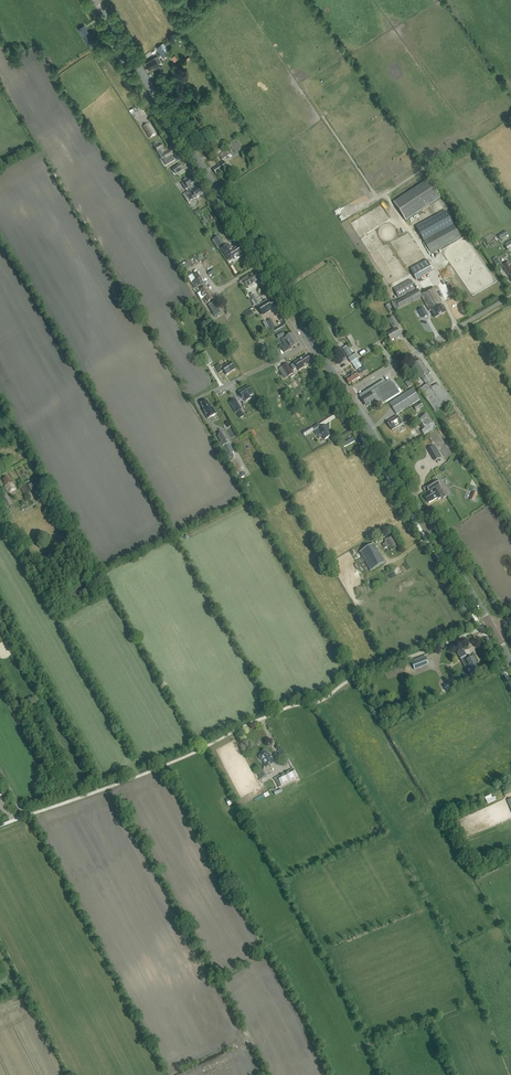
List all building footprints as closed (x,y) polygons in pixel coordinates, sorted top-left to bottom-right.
[(93,39),(84,25),(78,29),(87,43),(93,39)] [(167,55),(165,51),(168,49),(164,43),(156,47),(163,58),(167,55)] [(160,65),(158,63),(161,61),(157,55),(154,57),(146,63),(150,69),(154,66),(155,68),(160,65)] [(150,123),(143,127),(150,139),(157,134),(150,123)] [(170,150),(163,154),(161,152),(164,150),(161,144),(155,147),(162,159),(166,166),(174,160),(172,155),(173,154),(170,150)] [(222,145),(213,150),(216,154),(224,149),(222,145)] [(222,160),(229,155),(226,150),(219,155),(222,160)] [(223,160),(217,165),(218,167),(215,168),(216,170),(214,171),(216,174),(228,167),(223,160)] [(180,164),(172,169),(176,175),(184,170),(180,164)] [(188,189),(196,183),(192,177),(187,180),(186,179),(183,181),(184,182),(181,184),(184,190),(188,188),(188,189)] [(393,202),(406,221),(441,198),(428,179),(393,202)] [(196,199),(203,194),(199,187),(192,192),(190,190),(183,195),(188,203),(192,200),(195,198),(196,199)] [(445,212),(416,228),(424,242),(453,226),(445,212)] [(424,242),(431,254),(460,238),(453,225),(453,226),(424,242)] [(508,235),(505,231),(498,236),(500,240),(508,235)] [(219,236),(213,239),(219,248),(224,244),(219,236)] [(242,255),(241,253),(242,253),(238,247),(232,251),(228,245),(222,249),(227,256),(230,261),(234,258),(237,256),(238,258),(242,255)] [(501,263),(496,257),(492,260),(496,266),(501,263)] [(426,260),(410,269),(416,280),(433,271),(426,260)] [(509,261),(501,266),(505,271),(506,270),(510,277),(510,264),(509,261)] [(197,272),(192,275),(188,278),(195,289),(199,287),(201,290),(199,291),(204,298),(205,297),(208,302),(214,298),(207,286),(206,287),(197,272)] [(242,280),(247,287),(259,280),(254,273),(250,275),(251,277),(248,279),(247,277),(242,280)] [(399,299),(415,289),(410,280),(394,290),(399,299)] [(435,318),(445,312),(441,305),(443,304),(433,287),(421,294),(418,289),(391,305),(395,311),(412,302),(420,298),(420,297),(421,296),(429,311),(431,310),(435,318)] [(257,299),(254,294),(250,296),(253,300),(251,301),(255,307),(260,303),(257,299)] [(272,301),(268,303),(267,301),(259,305),(264,314),(268,311),(269,312),(276,307),(272,301)] [(221,313),(214,302),(208,306),(215,316),(221,313)] [(394,311),(389,304),(385,306),(390,314),(394,311)] [(397,339),(401,336),(395,327),(398,325),(393,317),(388,320),(394,330),(386,335),(390,341),(396,337),(397,339)] [(276,327),(271,319),(267,322),(271,330),(276,327)] [(287,337),(285,338),(288,344),(282,347),(285,353),(292,349),(291,348),(299,343),(293,333),(289,336),(288,335),(287,336),(287,337)] [(348,345),(343,348),(356,370),(358,369),(360,373),(363,371),(361,367),(362,367),(348,345)] [(347,360),(341,350),(336,354),(342,363),(347,360)] [(213,362),(206,352),(199,356),(206,366),(213,362)] [(299,371),(311,363),(307,355),(294,363),(295,363),(291,366),(293,370),(297,368),(299,371)] [(429,384),(434,380),(420,361),(413,366),(426,385),(420,389),(435,412),(450,402),(437,383),(431,387),(429,384)] [(226,375),(235,369),(231,362),(222,367),(220,364),(215,367),(219,373),(223,371),(226,375)] [(293,373),(287,363),(278,368),(285,378),(293,373)] [(349,374),(350,375),(345,378),(349,383),(351,382),(352,383),(359,379),(355,372),(353,373),(353,372),(349,374)] [(361,397),(361,399),(366,407),(375,401),(376,403),(379,401),(382,405),(400,394),(391,380),(377,389),(375,386),(360,395),(361,397)] [(253,394),(249,387),(239,392),(242,398),(243,398),(246,402),(251,398),(250,396),(253,394)] [(395,414),(419,399),(412,388),(389,403),(395,414)] [(211,405),(210,406),(207,401),(201,404),(204,409),(202,410),(208,419),(216,414),(211,405)] [(242,410),(237,402),(231,405),(236,413),(242,410)] [(423,406),(420,402),(413,406),(416,411),(423,406)] [(435,422),(433,423),(427,414),(425,416),(423,413),(416,417),(423,429),(421,431),(424,436),(431,431),(432,432),(437,426),(435,422)] [(397,416),(387,423),(392,430),(402,424),(397,416)] [(317,436),(321,434),(325,440),(331,435),(328,430),(329,429),(326,425),(320,429),(317,425),(312,428),(311,427),(306,430),(309,434),(314,431),(317,436)] [(234,452),(223,433),(214,438),(225,458),(226,457),(228,460),(234,456),(233,453),(234,452)] [(427,450),(431,456),(438,451),(435,445),(427,450)] [(9,494),(16,490),(11,481),(10,482),(7,477),(2,480),(6,486),(4,487),(9,494)] [(437,498),(441,496),(436,488),(440,485),(436,479),(425,486),(429,492),(424,495),(428,502),(436,497),(437,498)] [(33,482),(24,487),(27,493),(36,488),(33,482)] [(7,496),(0,500),(0,503),(4,509),(12,505),(7,496)] [(388,546),(391,550),(397,547),(394,542),(395,542),(392,536),(385,540),(385,541),(384,543),(382,545),(385,548),(388,546)] [(370,571),(384,563),(373,544),(359,552),(370,571)] [(470,668),(472,671),(479,668),(473,657),(471,658),(469,656),(467,657),(465,654),(459,657),(464,666),(464,667),(465,667),(466,669),(470,668)] [(428,665),(425,658),(412,663),(414,670),(428,665)] [(451,682),(444,685),(447,691),(454,687),(451,682)] [(266,767),(275,762),(270,754),(268,754),(266,750),(262,752),(263,753),(260,755),(266,767)] [(293,769),(277,777),(275,779),(279,786),(279,787),(282,786),(297,778),(297,776),(293,769)] [(232,798),(230,798),(226,800),(229,806),(235,803),(232,798)]
